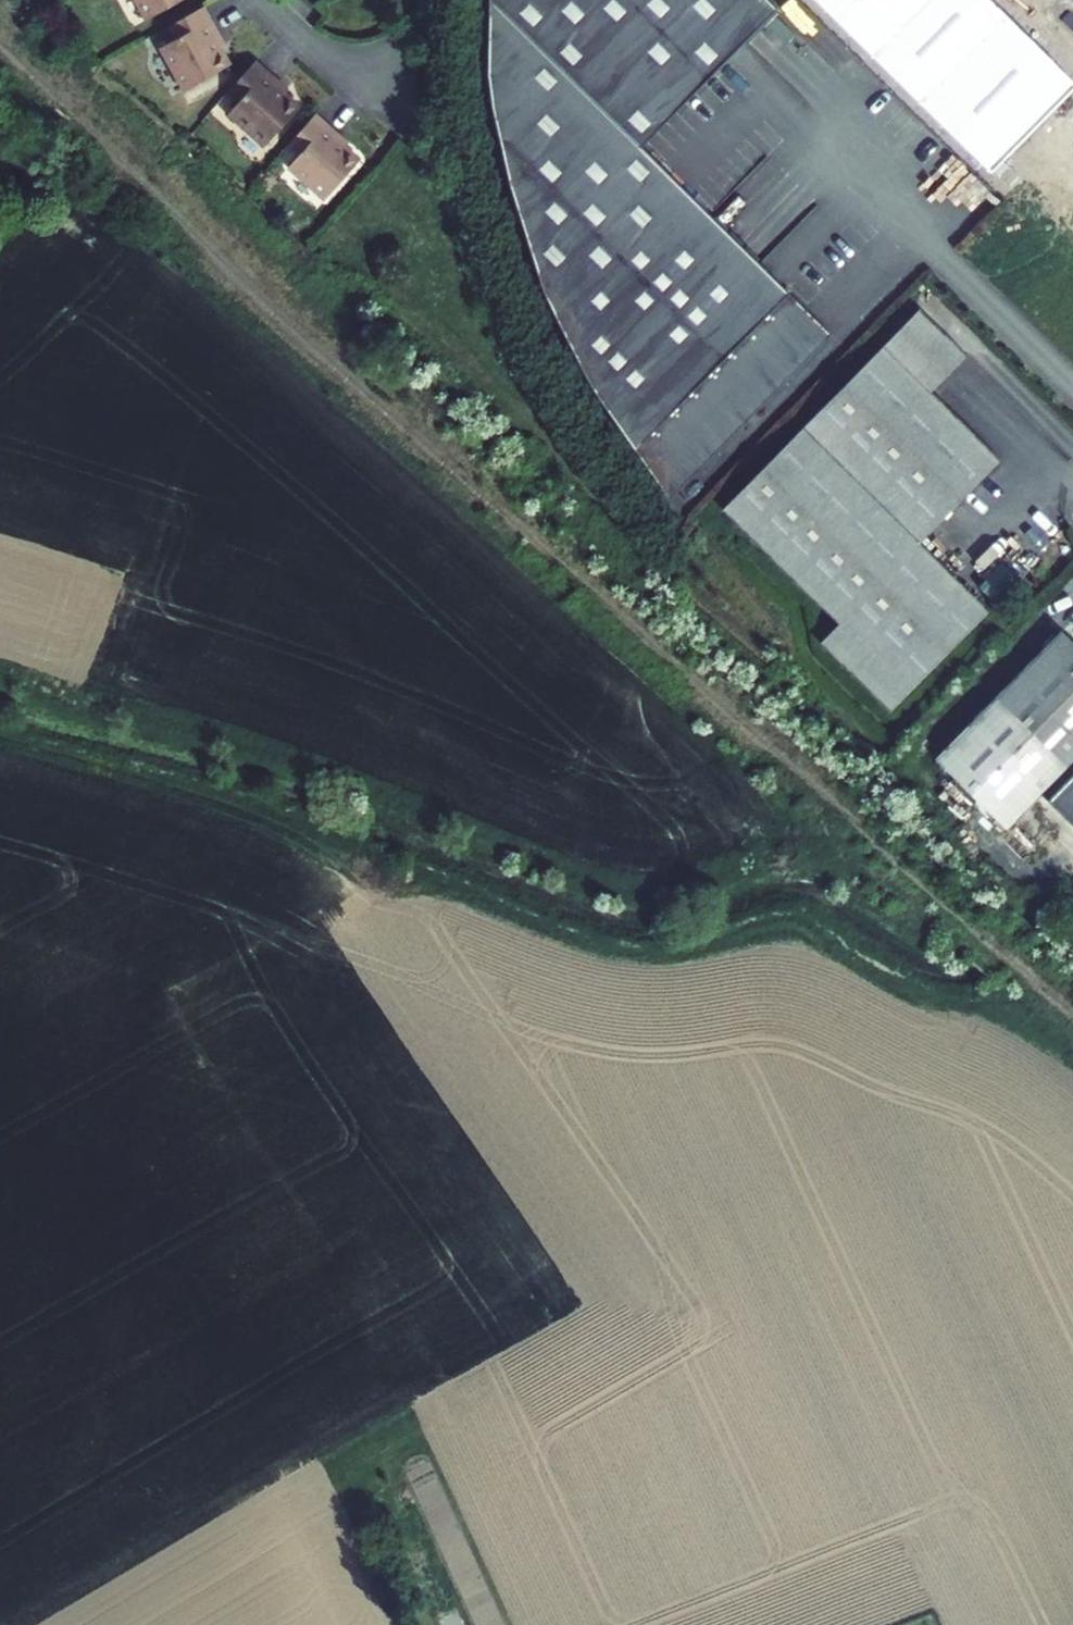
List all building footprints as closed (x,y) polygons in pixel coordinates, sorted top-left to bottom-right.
[(146,19),(181,0),(135,0),(146,19)] [(832,335),(640,147),(777,8),(769,0),(489,0),(488,72),(491,108),(509,182),(544,292),(596,394),(670,500),(832,335)] [(992,0),(818,0),(992,172),(1072,89),(1072,79),(992,0)] [(204,6),(167,26),(174,40),(160,48),(184,90),(230,65),(220,48),(225,45),(204,6)] [(255,60),(228,92),(239,102),(229,114),(265,147),(300,107),(285,94),(289,90),(255,60)] [(316,114),(288,145),(299,155),(288,168),(325,200),(360,160),(345,147),(349,143),(316,114)] [(919,308),(884,344),(931,390),(966,354),(919,308)] [(884,344),(722,509),(838,623),(820,642),(889,711),(989,609),(919,541),(1000,459),(931,390),(884,344)] [(935,758),(1006,830),(1044,791),(1072,762),(1072,642),(1061,629),(935,758)] [(1044,791),(1072,819),(1072,762),(1044,791)]
